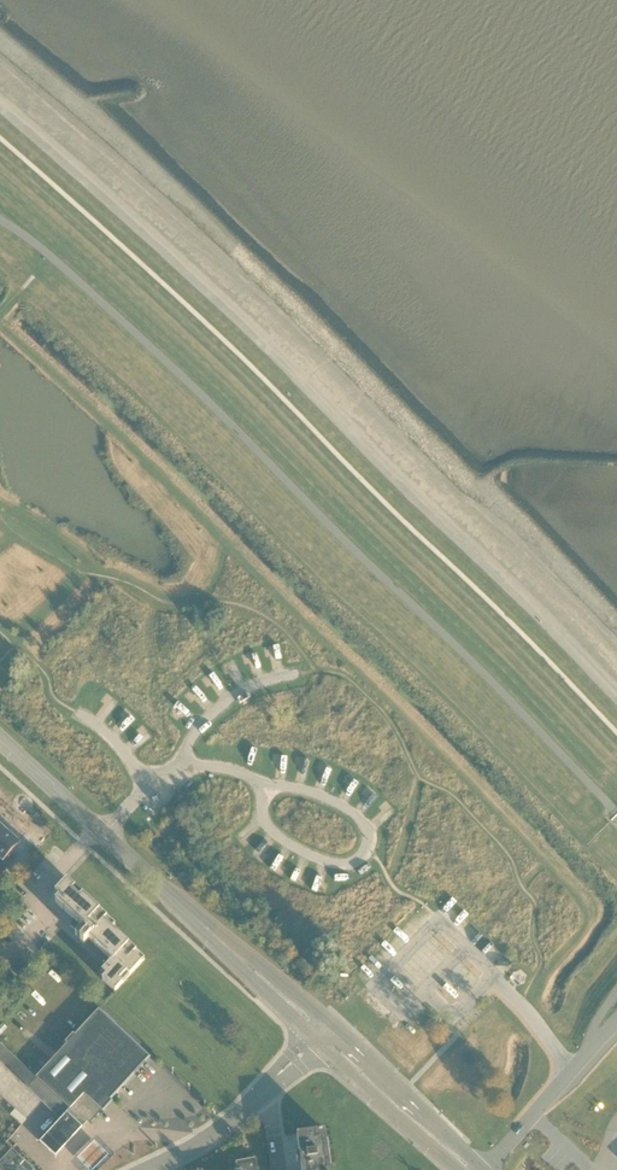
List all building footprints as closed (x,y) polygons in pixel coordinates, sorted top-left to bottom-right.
[(8,685),(3,691),(6,693),(11,687),(8,685)] [(157,795),(152,800),(152,802),(155,804),(157,804),(161,799),(161,797),(159,794),(157,795)] [(9,832),(0,824),(0,842),(9,832)] [(1,876),(15,861),(9,855),(20,843),(9,832),(0,842),(0,875),(1,876)] [(145,959),(112,930),(104,923),(107,919),(67,882),(55,895),(59,899),(55,903),(76,922),(72,927),(78,933),(75,937),(84,945),(89,940),(112,961),(102,972),(106,976),(102,980),(115,992),(145,959)] [(19,958),(28,967),(33,961),(24,953),(19,958)] [(23,972),(28,967),(19,958),(14,964),(23,972)] [(18,977),(23,972),(14,964),(9,969),(18,977)] [(89,1123),(101,1110),(149,1058),(98,1010),(36,1078),(38,1079),(42,1083),(47,1087),(51,1092),(55,1096),(60,1100),(50,1111),(60,1120),(40,1142),(55,1157),(88,1122),(89,1123)] [(12,1054),(8,1050),(0,1058),(0,1063),(2,1065),(12,1054)] [(6,1069),(16,1058),(12,1054),(2,1065),(6,1069)] [(11,1073),(20,1063),(16,1058),(6,1069),(11,1073)] [(15,1077),(24,1066),(20,1063),(11,1073),(15,1077)] [(19,1081),(29,1071),(24,1066),(15,1077),(19,1081)] [(24,1085),(33,1075),(29,1071),(19,1081),(24,1085)] [(38,1079),(36,1078),(33,1075),(24,1085),(28,1089),(38,1079)] [(32,1094),(42,1083),(38,1079),(28,1089),(32,1094)] [(37,1098),(47,1087),(42,1083),(32,1094),(37,1098)] [(41,1102),(51,1092),(47,1087),(37,1098),(41,1102)] [(46,1106),(55,1096),(51,1092),(41,1102),(46,1106)] [(50,1111),(60,1100),(55,1096),(46,1106),(50,1111)] [(15,1111),(12,1116),(24,1123),(27,1118),(15,1111)] [(325,1131),(297,1135),(300,1155),(296,1155),(297,1163),(301,1162),(302,1169),(330,1169),(325,1131)] [(20,1166),(25,1161),(12,1150),(0,1162),(0,1169),(24,1169),(20,1166)] [(256,1158),(236,1162),(237,1169),(258,1169),(256,1158)]
